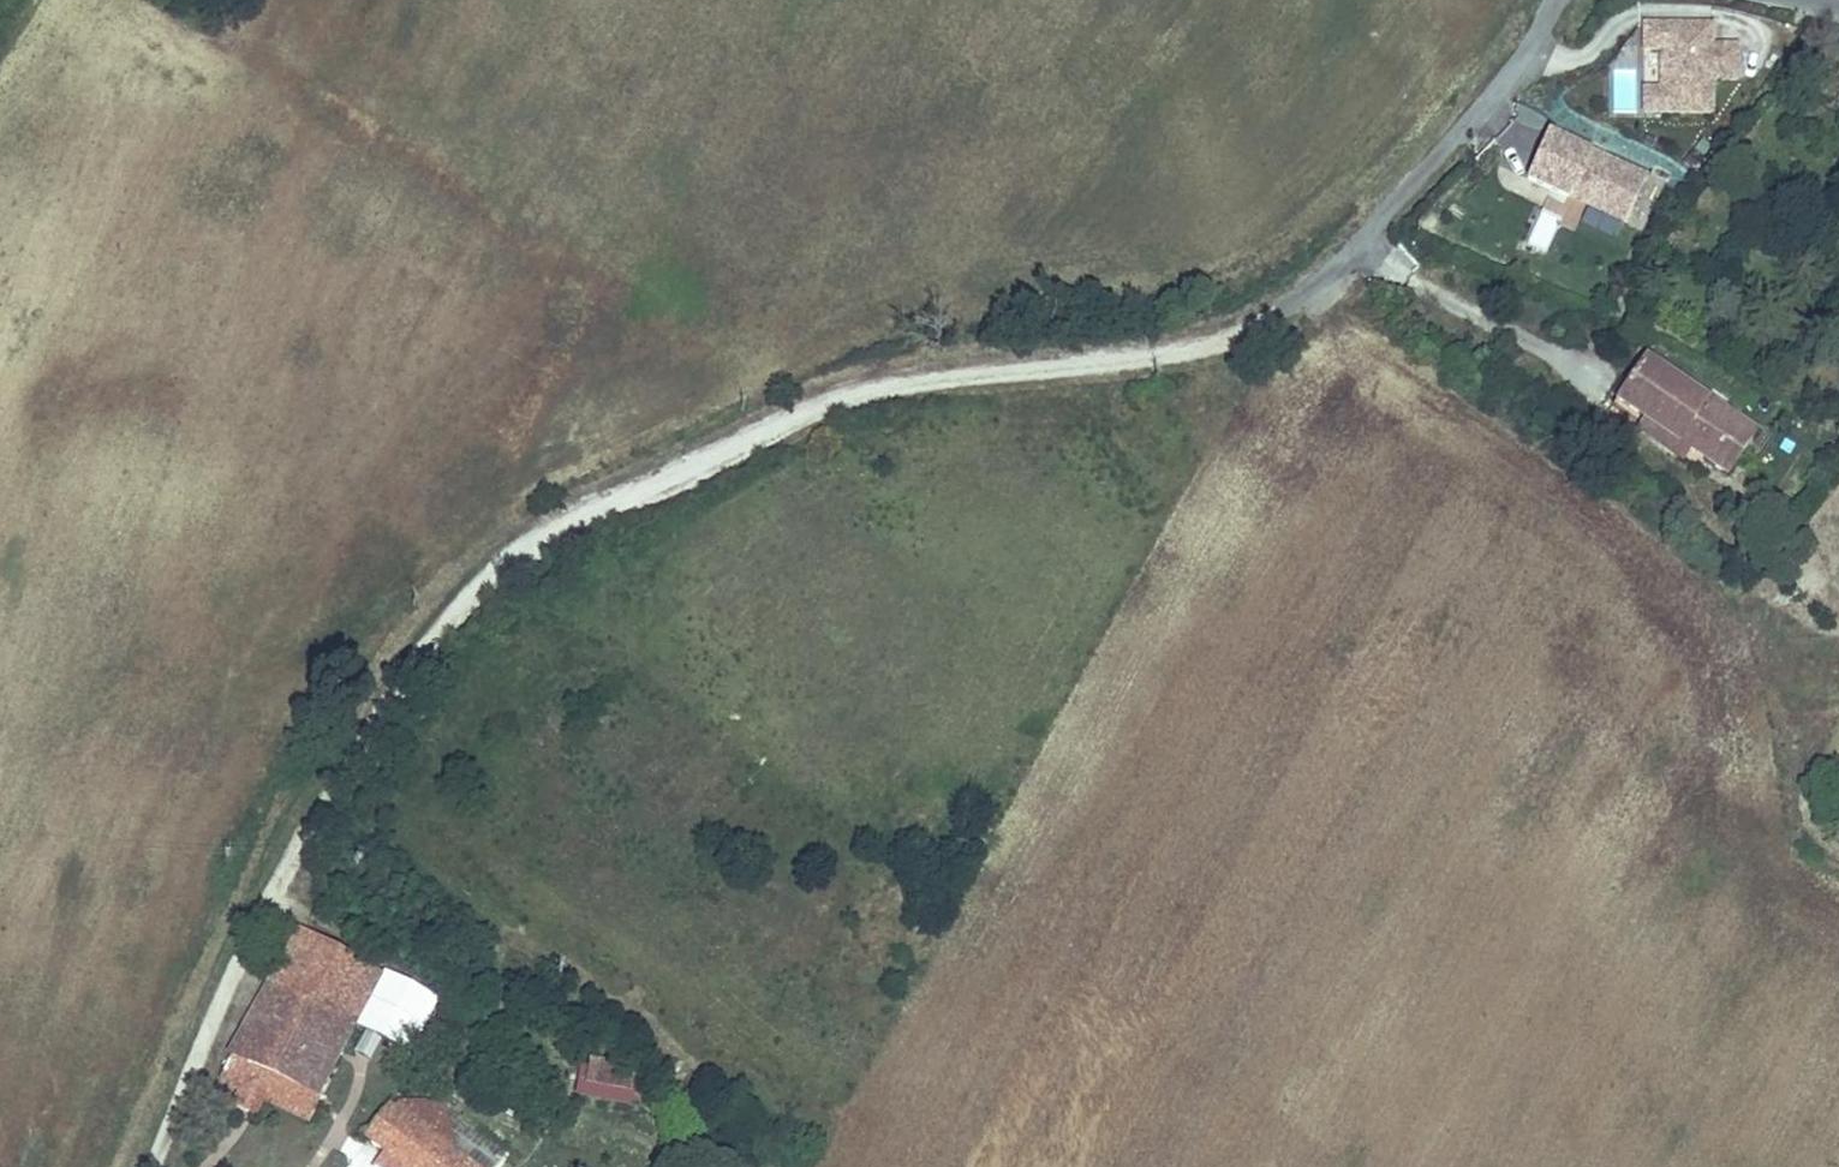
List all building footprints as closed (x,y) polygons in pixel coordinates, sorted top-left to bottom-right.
[(1711,49),(1711,28),(1635,28),(1635,59),(1655,59),(1655,92),(1635,92),(1634,121),(1711,121),(1711,87),(1736,87),(1736,49),(1711,49)] [(1622,229),(1644,177),(1546,134),(1523,186),(1622,229)] [(1753,433),(1640,358),(1611,399),(1640,419),(1706,464),(1725,475),(1753,433)] [(1706,464),(1640,419),(1631,433),(1697,478),(1706,464)] [(295,929),(218,1085),(308,1129),(385,973),(295,929)] [(457,1149),(448,1110),(446,1103),(408,1075),(362,1139),(384,1155),(376,1166),(482,1166),(457,1149)] [(583,1106),(627,1112),(631,1083),(587,1077),(583,1106)] [(448,1110),(457,1149),(482,1166),(499,1166),(509,1153),(448,1110)]
